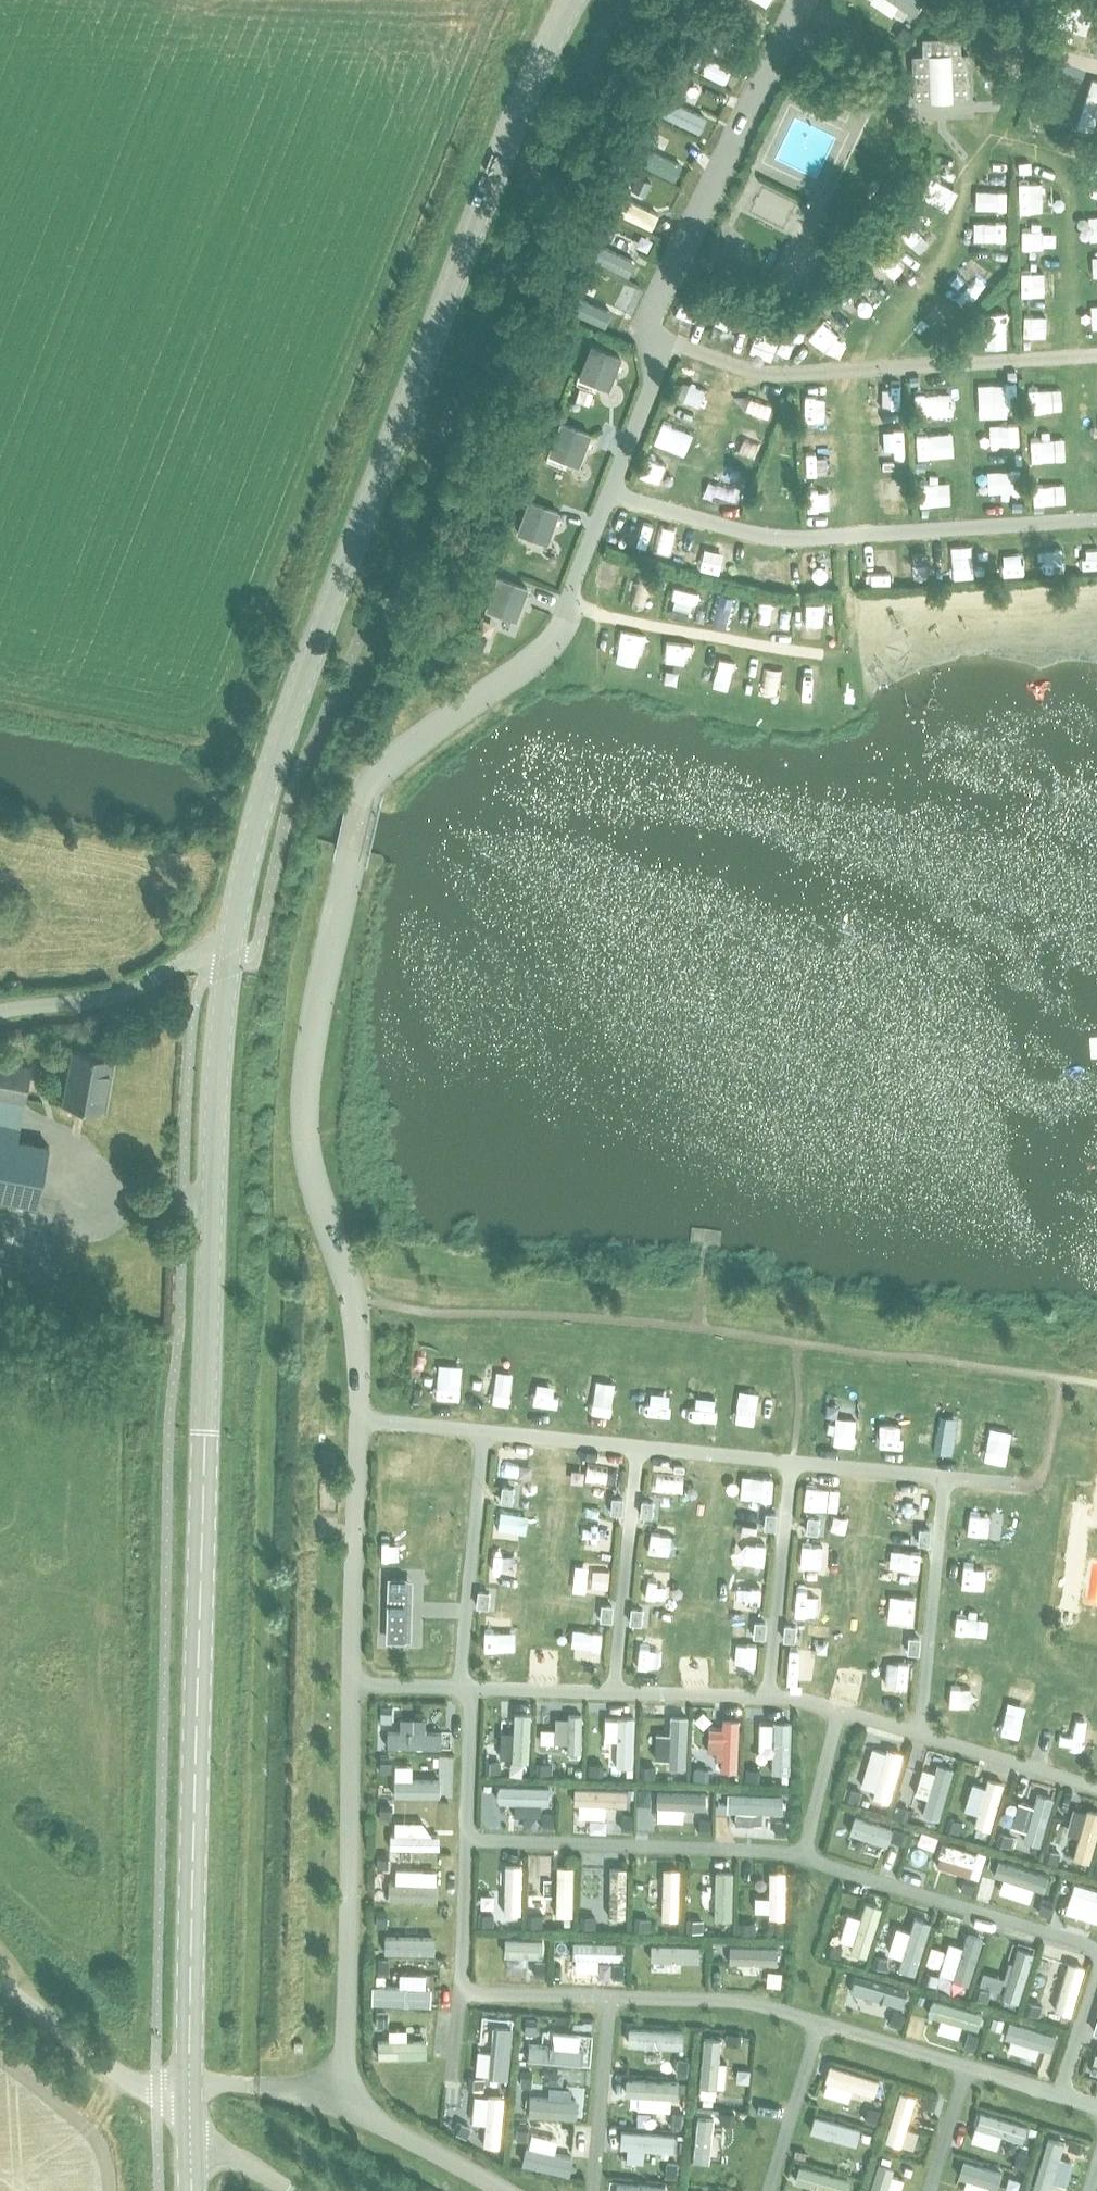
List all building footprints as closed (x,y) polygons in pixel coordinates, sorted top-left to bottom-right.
[(853,9),(860,0),(841,0),(853,9)] [(1077,28),(1085,8),(1070,2),(1062,23),(1077,28)] [(901,29),(896,37),(904,43),(910,35),(901,29)] [(931,98),(931,96),(953,95),(953,97),(970,97),(968,53),(961,53),(961,37),(923,38),(923,55),(912,55),(914,99),(931,98)] [(693,48),(685,64),(717,80),(725,64),(693,48)] [(1080,100),(1094,105),(1096,98),(1096,72),(1090,70),(1080,100)] [(678,93),(696,95),(697,76),(679,74),(678,93)] [(698,132),(703,122),(659,101),(654,111),(698,132)] [(639,174),(632,187),(647,194),(653,181),(639,174)] [(990,199),(1004,197),(1002,182),(988,183),(990,199)] [(1032,211),(1032,192),(1015,192),(1015,211),(1032,211)] [(647,225),(653,208),(615,195),(609,212),(647,225)] [(1082,208),(1082,230),(1096,230),(1096,208),(1082,208)] [(897,224),(914,236),(922,224),(905,213),(897,224)] [(971,235),(1003,234),(1003,219),(970,220),(971,235)] [(1038,225),(1016,225),(1016,249),(1038,249),(1038,225)] [(887,238),(871,253),(892,276),(908,261),(887,238)] [(593,241),(585,255),(620,275),(628,261),(593,241)] [(968,263),(958,274),(975,290),(985,279),(968,263)] [(1025,285),(1047,287),(1048,268),(1026,267),(1025,285)] [(834,295),(849,309),(865,291),(850,277),(834,295)] [(672,321),(689,329),(702,301),(684,293),(672,321)] [(820,308),(812,320),(837,338),(845,325),(820,308)] [(1040,311),(1019,310),(1018,330),(1040,330),(1040,311)] [(593,346),(580,379),(611,391),(625,358),(593,346)] [(664,397),(692,408),(701,384),(673,373),(664,397)] [(1011,383),(971,381),(970,401),(1009,403),(1011,383)] [(897,383),(877,383),(876,408),(896,409),(897,383)] [(736,411),(765,422),(774,399),(745,388),(736,411)] [(1026,388),(1024,409),(1044,410),(1046,389),(1026,388)] [(911,393),(916,415),(948,408),(944,393),(926,397),(924,390),(911,393)] [(828,423),(828,399),(797,400),(797,423),(828,423)] [(649,441),(679,448),(684,423),(654,417),(649,441)] [(1016,418),(978,418),(978,442),(1015,442),(1016,418)] [(562,422),(549,455),(582,468),(594,434),(562,422)] [(1024,423),(1024,447),(1045,447),(1045,423),(1024,423)] [(749,445),(753,436),(727,425),(723,435),(749,445)] [(868,432),(868,451),(901,450),(900,431),(868,432)] [(934,465),(934,440),(912,440),(912,465),(934,465)] [(643,452),(636,475),(656,481),(663,458),(643,452)] [(820,477),(835,477),(835,463),(819,463),(820,477)] [(1016,467),(986,467),(986,491),(1017,491),(1016,467)] [(898,476),(877,476),(878,500),(899,500),(898,476)] [(1062,497),(1061,478),(1027,479),(1028,497),(1062,497)] [(915,504),(935,503),(934,480),(914,481),(915,504)] [(805,506),(836,507),(836,490),(805,489),(805,506)] [(528,501),(517,534),(550,546),(563,513),(528,501)] [(998,570),(1019,568),(1017,535),(995,537),(998,570)] [(941,545),(943,568),(963,566),(961,544),(941,545)] [(763,580),(768,558),(752,554),(747,577),(763,580)] [(875,554),(853,555),(853,576),(875,576),(875,554)] [(797,581),(814,580),(813,566),(797,566),(797,581)] [(629,569),(623,590),(648,597),(653,576),(629,569)] [(498,576),(487,610),(520,623),(532,590),(498,576)] [(682,609),(682,585),(668,585),(668,609),(682,609)] [(746,619),(771,623),(775,600),(750,596),(746,619)] [(805,632),(820,631),(819,598),(804,598),(805,632)] [(477,631),(472,646),(481,649),(487,635),(477,631)] [(613,655),(645,663),(650,642),(618,634),(613,655)] [(805,696),(823,691),(815,664),(797,669),(805,696)] [(771,697),(773,685),(750,681),(748,693),(771,697)] [(18,977),(9,979),(11,990),(21,988),(18,977)] [(113,1056),(73,1049),(64,1100),(103,1107),(113,1056)] [(0,1061),(0,1095),(24,1100),(30,1067),(0,1061)] [(0,1136),(0,1197),(36,1204),(48,1145),(0,1136)] [(487,1401),(492,1372),(477,1369),(473,1399),(487,1401)] [(521,1374),(519,1406),(542,1407),(544,1376),(521,1374)] [(452,1401),(453,1379),(432,1378),(430,1400),(452,1401)] [(593,1413),(594,1380),(574,1379),(572,1412),(593,1413)] [(653,1420),(655,1385),(641,1384),(638,1419),(653,1420)] [(689,1395),(686,1419),(700,1420),(703,1397),(689,1395)] [(840,1399),(834,1435),(848,1437),(854,1401),(840,1399)] [(933,1421),(932,1444),(959,1445),(960,1422),(933,1421)] [(977,1450),(1002,1452),(1003,1439),(978,1437),(977,1450)] [(596,1464),(594,1485),(615,1488),(617,1467),(596,1464)] [(765,1505),(766,1479),(754,1478),(752,1505),(765,1505)] [(503,1486),(501,1500),(511,1501),(513,1487),(503,1486)] [(801,1492),(801,1512),(833,1512),(833,1492),(801,1492)] [(613,1497),(612,1512),(622,1513),(623,1498),(613,1497)] [(643,1500),(642,1514),(652,1515),(653,1501),(643,1500)] [(493,1503),(491,1523),(502,1524),(503,1504),(493,1503)] [(984,1536),(985,1514),(960,1512),(959,1534),(984,1536)] [(767,1513),(766,1527),(776,1528),(777,1514),(767,1513)] [(809,1517),(808,1531),(817,1532),(818,1518),(809,1517)] [(921,1528),(920,1542),(930,1542),(931,1529),(921,1528)] [(642,1563),(672,1564),(673,1542),(643,1541),(642,1563)] [(830,1561),(831,1544),(798,1542),(797,1559),(830,1561)] [(376,1554),(375,1576),(409,1578),(411,1556),(376,1554)] [(956,1573),(966,1574),(967,1555),(957,1554),(956,1573)] [(1086,1605),(1096,1605),(1096,1562),(1089,1562),(1086,1605)] [(388,1609),(388,1637),(405,1637),(406,1579),(406,1578),(405,1578),(389,1578),(388,1609)] [(479,1591),(478,1605),(488,1606),(489,1592),(479,1591)] [(603,1605),(601,1619),(611,1620),(613,1606),(603,1605)] [(632,1608),(631,1622),(641,1623),(642,1609),(632,1608)] [(595,1611),(562,1610),(562,1632),(595,1632),(595,1611)] [(756,1621),(754,1636),(764,1637),(766,1622),(756,1621)] [(786,1625),(784,1639),(794,1640),(795,1626),(786,1625)] [(910,1638),(908,1652),(918,1653),(920,1639),(910,1638)] [(905,1678),(906,1646),(883,1645),(881,1677),(905,1678)] [(940,1701),(956,1705),(961,1686),(945,1682),(940,1701)] [(995,1688),(995,1697),(1020,1699),(1021,1689),(995,1688)] [(1006,1703),(999,1722),(1020,1729),(1026,1710),(1006,1703)] [(397,1708),(400,1722),(413,1720),(411,1706),(397,1708)] [(580,1707),(562,1706),(562,1745),(596,1745),(596,1729),(580,1729),(580,1707)] [(528,1708),(510,1708),(508,1756),(526,1757),(528,1708)] [(390,1709),(380,1709),(380,1721),(390,1721),(390,1709)] [(613,1711),(612,1760),(628,1760),(629,1711),(613,1711)] [(734,1765),(737,1714),(719,1713),(717,1764),(734,1765)] [(768,1769),(787,1769),(786,1717),(768,1717),(768,1769)] [(382,1746),(439,1746),(439,1725),(382,1725),(382,1746)] [(739,1731),(738,1745),(752,1746),(753,1731),(739,1731)] [(861,1770),(874,1774),(868,1795),(885,1799),(899,1749),(870,1740),(861,1770)] [(390,1756),(379,1756),(379,1771),(390,1771),(390,1756)] [(391,1760),(391,1773),(409,1773),(409,1760),(391,1760)] [(485,1760),(485,1770),(499,1771),(500,1760),(485,1760)] [(537,1760),(537,1771),(551,1771),(551,1761),(537,1760)] [(588,1762),(588,1773),(602,1773),(602,1763),(588,1762)] [(918,1762),(911,1790),(925,1794),(932,1766),(918,1762)] [(640,1765),(640,1775),(654,1776),(654,1765),(640,1765)] [(693,1766),(693,1777),(707,1778),(707,1767),(693,1766)] [(745,1767),(745,1778),(759,1778),(759,1768),(745,1767)] [(973,1809),(969,1822),(986,1827),(1001,1778),(984,1772),(981,1781),(969,1777),(960,1805),(973,1809)] [(436,1776),(389,1776),(389,1792),(436,1793),(436,1776)] [(494,1779),(493,1795),(547,1798),(548,1782),(494,1779)] [(599,1816),(599,1802),(625,1802),(625,1783),(571,1784),(571,1817),(599,1816)] [(847,1786),(844,1796),(858,1801),(861,1790),(847,1786)] [(1035,1841),(1050,1792),(1035,1787),(1019,1836),(1035,1841)] [(725,1789),(724,1805),(778,1808),(779,1792),(725,1789)] [(895,1803),(892,1813),(906,1818),(909,1808),(895,1803)] [(1059,1830),(1069,1833),(1076,1807),(1066,1804),(1059,1830)] [(1080,1804),(1072,1856),(1089,1858),(1096,1806),(1080,1804)] [(390,1805),(379,1805),(379,1817),(389,1818),(390,1805)] [(543,1812),(543,1826),(553,1827),(553,1812),(543,1812)] [(623,1815),(622,1829),(632,1829),(632,1815),(623,1815)] [(948,1815),(945,1826),(959,1830),(962,1819),(948,1815)] [(700,1818),(700,1832),(710,1832),(710,1818),(700,1818)] [(776,1819),(775,1834),(785,1835),(786,1819),(776,1819)] [(895,1826),(891,1838),(904,1842),(907,1830),(895,1826)] [(999,1830),(996,1840),(1009,1845),(1013,1834),(999,1830)] [(913,1845),(930,1851),(935,1837),(918,1831),(913,1845)] [(937,1839),(933,1865),(968,1872),(973,1846),(937,1839)] [(1046,1848),(1043,1858),(1056,1862),(1060,1852),(1046,1848)] [(387,1855),(377,1855),(377,1867),(387,1867),(387,1855)] [(1038,1899),(1048,1872),(1002,1856),(997,1871),(1009,1876),(1004,1888),(1038,1899)] [(517,1911),(519,1859),(501,1858),(500,1910),(517,1911)] [(553,1860),(552,1912),(569,1912),(570,1860),(553,1860)] [(710,1866),(710,1916),(730,1915),(729,1866),(710,1866)] [(963,1877),(959,1889),(970,1892),(973,1881),(963,1877)] [(1065,1894),(1096,1904),(1096,1885),(1071,1877),(1065,1894)] [(476,1904),(491,1904),(492,1890),(476,1889),(476,1904)] [(842,1953),(860,1958),(877,1901),(859,1895),(842,1953)] [(1041,1900),(1038,1912),(1048,1915),(1051,1903),(1041,1900)] [(386,1910),(375,1910),(375,1925),(386,1925),(386,1910)] [(479,1913),(479,1924),(493,1925),(493,1913),(479,1913)] [(527,1913),(527,1925),(541,1925),(541,1914),(527,1913)] [(580,1915),(580,1927),(594,1927),(594,1916),(580,1915)] [(635,1917),(634,1929),(648,1929),(648,1918),(635,1917)] [(703,1919),(689,1919),(689,1930),(703,1930),(703,1919)] [(831,1919),(829,1934),(843,1936),(846,1922),(831,1919)] [(755,1921),(739,1921),(739,1933),(755,1933),(755,1921)] [(500,1950),(538,1952),(538,1934),(501,1932),(500,1950)] [(568,1934),(567,1953),(619,1956),(620,1937),(568,1934)] [(828,1941),(825,1951),(838,1956),(841,1945),(828,1941)] [(726,1942),(725,1962),(774,1964),(775,1944),(726,1942)] [(1008,1944),(1002,1991),(1033,1995),(1035,1976),(1021,1974),(1025,1946),(1008,1944)] [(875,1953),(872,1964),(886,1968),(890,1957),(875,1953)] [(1068,2011),(1079,1960),(1063,1956),(1052,2007),(1068,2011)] [(387,1959),(376,1959),(376,1973),(387,1973),(387,1959)] [(535,1961),(535,1975),(545,1975),(546,1961),(535,1961)] [(612,1962),(612,1977),(623,1977),(623,1962),(612,1962)] [(690,1966),(690,1980),(701,1980),(701,1966),(690,1966)] [(926,1970),(923,1981),(936,1985),(940,1974),(926,1970)] [(900,2005),(904,1985),(849,1974),(843,2001),(881,2009),(883,2002),(900,2005)] [(976,1986),(972,1996),(986,2000),(989,1990),(976,1986)] [(988,2014),(935,1998),(930,2014),(984,2030),(988,2014)] [(1028,2000),(1024,2010),(1038,2015),(1041,2004),(1028,2000)] [(894,2009),(889,2023),(899,2026),(904,2012),(894,2009)] [(386,2011),(375,2011),(375,2025),(386,2025),(386,2011)] [(993,2016),(990,2028),(1001,2030),(1004,2019),(993,2016)] [(524,2017),(524,2032),(535,2033),(536,2018),(524,2017)] [(1006,2024),(1000,2046),(1038,2057),(1044,2034),(1006,2024)] [(725,2031),(724,2042),(740,2043),(741,2032),(725,2031)] [(718,2094),(720,2056),(715,2055),(716,2034),(699,2033),(696,2092),(718,2094)] [(969,2034),(966,2046),(977,2049),(980,2037),(969,2034)] [(678,2057),(676,2073),(686,2074),(688,2059),(678,2057)] [(873,2091),(877,2073),(824,2062),(821,2080),(873,2091)] [(520,2069),(520,2085),(531,2085),(531,2069),(520,2069)] [(470,2077),(469,2089),(484,2090),(485,2078),(470,2077)] [(479,2143),(496,2144),(500,2091),(483,2090),(479,2143)] [(922,2092),(919,2103),(933,2108),(937,2097),(922,2092)] [(1018,2139),(1024,2124),(977,2105),(966,2133),(990,2142),(995,2129),(1018,2139)] [(868,2106),(864,2120),(875,2123),(879,2109),(868,2106)] [(719,2110),(718,2121),(733,2123),(734,2111),(719,2110)] [(707,2159),(710,2113),(692,2112),(690,2158),(707,2159)] [(671,2115),(670,2125),(681,2126),(682,2116),(671,2115)] [(459,2120),(453,2130),(465,2136),(470,2126),(459,2120)] [(516,2122),(515,2137),(526,2138),(527,2123),(516,2122)] [(1032,2184),(1051,2187),(1057,2136),(1038,2134),(1032,2184)] [(1069,2136),(1066,2146),(1080,2151),(1084,2141),(1069,2136)] [(1017,2150),(1012,2164),(1023,2167),(1027,2154),(1017,2150)] [(666,2162),(665,2177),(676,2178),(677,2163),(666,2162)] [(865,2190),(896,2190),(900,2169),(870,2163),(865,2190)] [(662,2180),(612,2177),(611,2190),(662,2190),(662,2180)]
